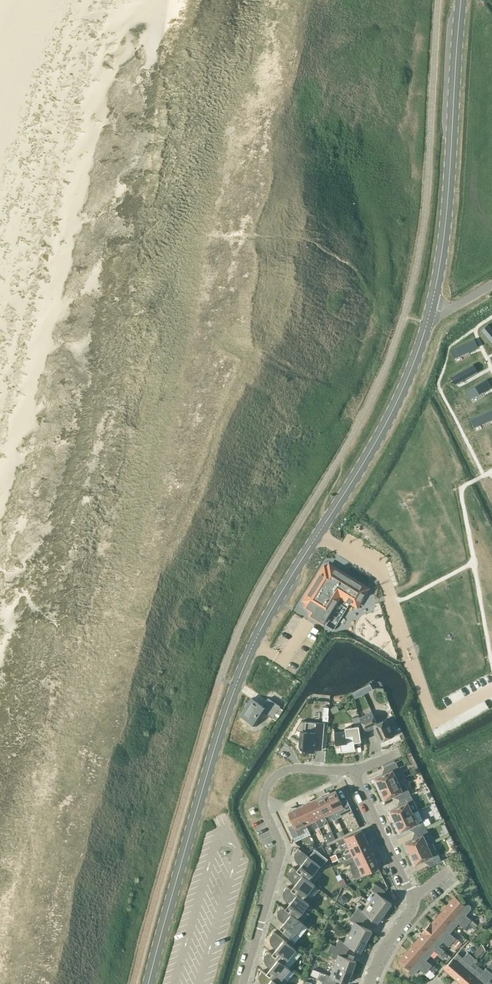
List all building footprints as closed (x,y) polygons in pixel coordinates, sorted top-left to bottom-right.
[(481,330),(491,343),(491,329),(488,324),(481,330)] [(476,338),(450,350),(454,358),(480,346),(476,338)] [(474,364),(454,375),(459,382),(478,372),(474,364)] [(486,379),(466,391),(471,399),(483,392),(491,387),(486,379)] [(471,419),(475,427),(490,420),(491,419),(491,409),(471,419)] [(324,565),(303,600),(308,603),(306,606),(312,610),(317,614),(316,616),(322,620),(324,618),(327,619),(341,596),(357,606),(369,588),(329,564),(327,567),(324,565)] [(283,709),(280,706),(268,698),(263,706),(251,698),(240,715),(256,725),(259,722),(257,721),(264,711),(272,717),(273,717),(277,720),(283,709)] [(366,730),(374,727),(380,741),(394,735),(387,719),(377,723),(372,712),(360,718),(366,730)] [(311,745),(322,746),(324,722),(317,722),(301,720),(296,728),(300,731),(299,747),(299,748),(299,749),(300,749),(301,750),(302,750),(302,751),(311,751),(311,745)] [(354,742),(361,741),(359,725),(345,727),(346,731),(335,732),(334,727),(336,743),(340,742),(341,751),(355,749),(354,742)] [(377,782),(376,782),(379,789),(398,780),(393,770),(398,767),(395,761),(384,767),(387,772),(375,777),(377,782)] [(400,785),(398,780),(379,789),(382,795),(383,794),(385,799),(397,793),(399,799),(411,794),(406,783),(400,785)] [(336,790),(326,794),(334,811),(337,818),(341,816),(341,815),(352,810),(347,798),(341,801),(336,790)] [(337,818),(334,811),(326,794),(323,796),(322,795),(316,798),(325,816),(330,813),(333,820),(337,818)] [(402,804),(390,810),(392,814),(391,815),(394,821),(413,812),(418,810),(411,794),(399,799),(402,804)] [(319,818),(325,816),(316,798),(311,800),(311,801),(308,803),(319,826),(322,825),(319,818)] [(304,804),(298,806),(306,824),(312,822),(315,828),(319,826),(308,803),(304,805),(304,804)] [(294,823),(288,826),(293,837),(299,834),(304,832),(302,829),(308,827),(306,824),(298,806),(291,807),(291,810),(288,812),(294,823)] [(412,826),(414,831),(426,826),(423,820),(418,822),(413,812),(394,821),(397,827),(398,827),(400,831),(412,826)] [(423,834),(428,832),(426,826),(414,831),(417,837),(405,842),(407,846),(406,847),(409,853),(428,844),(423,834)] [(339,844),(346,841),(349,847),(367,838),(364,833),(363,833),(361,829),(344,837),(344,838),(338,841),(339,844)] [(327,832),(323,834),(326,842),(331,840),(327,832)] [(345,855),(346,859),(370,848),(368,845),(369,844),(367,838),(349,847),(351,852),(345,855)] [(433,842),(428,844),(409,853),(412,860),(413,859),(415,863),(427,858),(430,865),(442,860),(438,853),(437,853),(433,842)] [(298,859),(302,863),(297,870),(308,880),(309,879),(320,865),(298,847),(296,850),(296,851),(295,852),(295,853),(295,855),(295,856),(296,857),(296,858),(297,859),(298,859)] [(344,864),(350,862),(353,867),(375,857),(373,851),(372,852),(370,848),(346,859),(343,861),(344,864)] [(375,857),(353,867),(351,868),(355,877),(361,874),(362,875),(379,867),(377,863),(378,863),(375,857)] [(303,899),(315,884),(309,879),(308,880),(297,870),(293,866),(291,869),(290,869),(290,870),(290,871),(289,872),(289,873),(289,874),(290,875),(290,876),(291,877),(291,878),(292,879),(297,882),(291,889),(303,899)] [(376,892),(370,901),(385,913),(390,907),(389,906),(392,903),(382,895),(385,890),(375,883),(371,888),(376,892)] [(309,903),(303,899),(291,889),(287,886),(285,888),(284,889),(284,890),(284,891),(284,892),(284,893),(284,894),(284,895),(285,896),(285,897),(286,898),(291,902),(285,908),(285,909),(297,918),(309,903)] [(454,896),(447,905),(468,923),(472,919),(466,914),(471,909),(471,908),(471,907),(471,906),(470,905),(469,904),(468,904),(467,904),(466,904),(466,905),(455,895),(454,896)] [(383,921),(385,913),(370,901),(363,910),(358,906),(354,913),(364,919),(368,914),(378,922),(379,919),(383,921)] [(297,918),(285,909),(285,908),(281,905),(279,908),(278,909),(278,910),(278,911),(278,912),(278,913),(278,914),(279,914),(279,915),(280,916),(280,917),(285,921),(279,928),(296,941),(308,926),(303,923),(297,918)] [(464,928),(468,923),(447,905),(439,914),(454,928),(459,923),(464,928)] [(361,924),(364,919),(354,913),(350,919),(355,922),(350,932),(367,941),(371,935),(370,934),(372,930),(361,924)] [(439,914),(431,923),(452,942),(456,937),(450,932),(454,928),(439,914)] [(477,924),(472,919),(468,923),(474,928),(477,924)] [(449,946),(452,942),(431,923),(431,922),(422,932),(423,932),(439,946),(439,945),(443,941),(449,946)] [(272,954),(284,963),(296,948),(274,931),(271,934),(271,935),(270,936),(270,937),(270,938),(270,939),(271,939),(271,940),(271,941),(272,942),(273,943),(278,947),(272,954)] [(366,949),(367,941),(350,932),(345,941),(339,938),(336,945),(347,951),(350,945),(361,951),(362,949),(366,949)] [(445,950),(439,945),(439,946),(423,932),(422,932),(423,932),(415,941),(431,955),(435,950),(441,955),(444,951),(445,950)] [(456,937),(452,942),(458,947),(462,942),(456,937)] [(415,941),(407,950),(429,969),(432,965),(427,960),(431,955),(415,941)] [(337,958),(334,965),(353,972),(356,965),(355,964),(356,960),(345,956),(347,951),(336,945),(331,943),(328,950),(333,952),(331,956),(337,958)] [(272,966),(267,973),(266,973),(278,983),(278,982),(290,968),(284,963),(272,954),(268,950),(266,953),(265,954),(265,955),(265,956),(265,957),(265,958),(265,959),(265,960),(266,961),(266,962),(267,962),(272,966)] [(419,968),(425,973),(427,971),(429,969),(407,950),(399,959),(410,969),(409,970),(409,971),(410,971),(410,972),(410,973),(411,973),(412,974),(413,974),(414,974),(415,973),(419,968)] [(476,950),(472,955),(476,958),(478,960),(482,955),(476,950)] [(444,969),(445,969),(453,976),(472,955),(468,951),(463,957),(458,952),(444,968),(444,969)] [(462,983),(463,983),(476,968),(471,964),(476,958),(472,955),(453,976),(462,983)] [(320,971),(317,978),(323,980),(334,983),(336,978),(348,982),(349,980),(353,980),(353,972),(334,965),(331,975),(325,973),(320,971)] [(432,965),(429,969),(433,973),(437,969),(432,965)] [(463,983),(479,983),(490,971),(486,967),(481,973),(476,968),(463,983)] [(266,973),(267,973),(262,970),(260,972),(260,973),(259,974),(259,975),(259,976),(259,977),(259,979),(260,979),(260,980),(261,981),(261,982),(264,983),(281,983),(278,982),(278,983),(266,973)] [(490,971),(479,983),(491,983),(491,982),(489,980),(491,977),(491,972),(490,971)]
